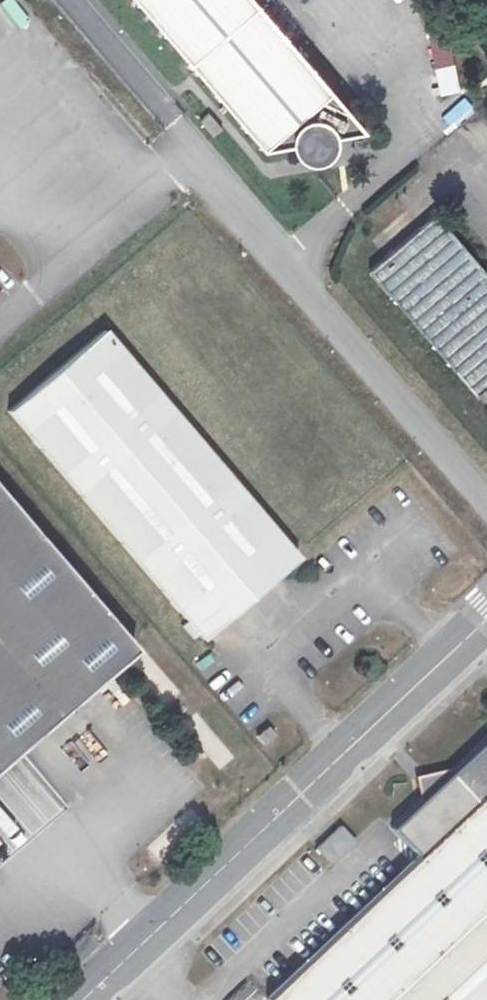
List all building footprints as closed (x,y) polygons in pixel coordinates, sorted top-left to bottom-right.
[(271,144),(368,126),(259,0),(149,0),(271,144)] [(455,66),(437,69),(442,95),(460,91),(455,66)] [(486,386),(486,273),(435,212),(369,270),(477,395),(486,386)] [(202,639),(297,558),(103,330),(8,412),(202,639)] [(77,696),(133,649),(0,493),(0,762),(77,696)] [(276,729),(269,721),(259,731),(265,739),(276,729)] [(393,828),(419,856),(267,998),(269,999),(486,999),(486,739),(393,828)] [(331,863),(354,842),(340,826),(316,848),(331,863)]
